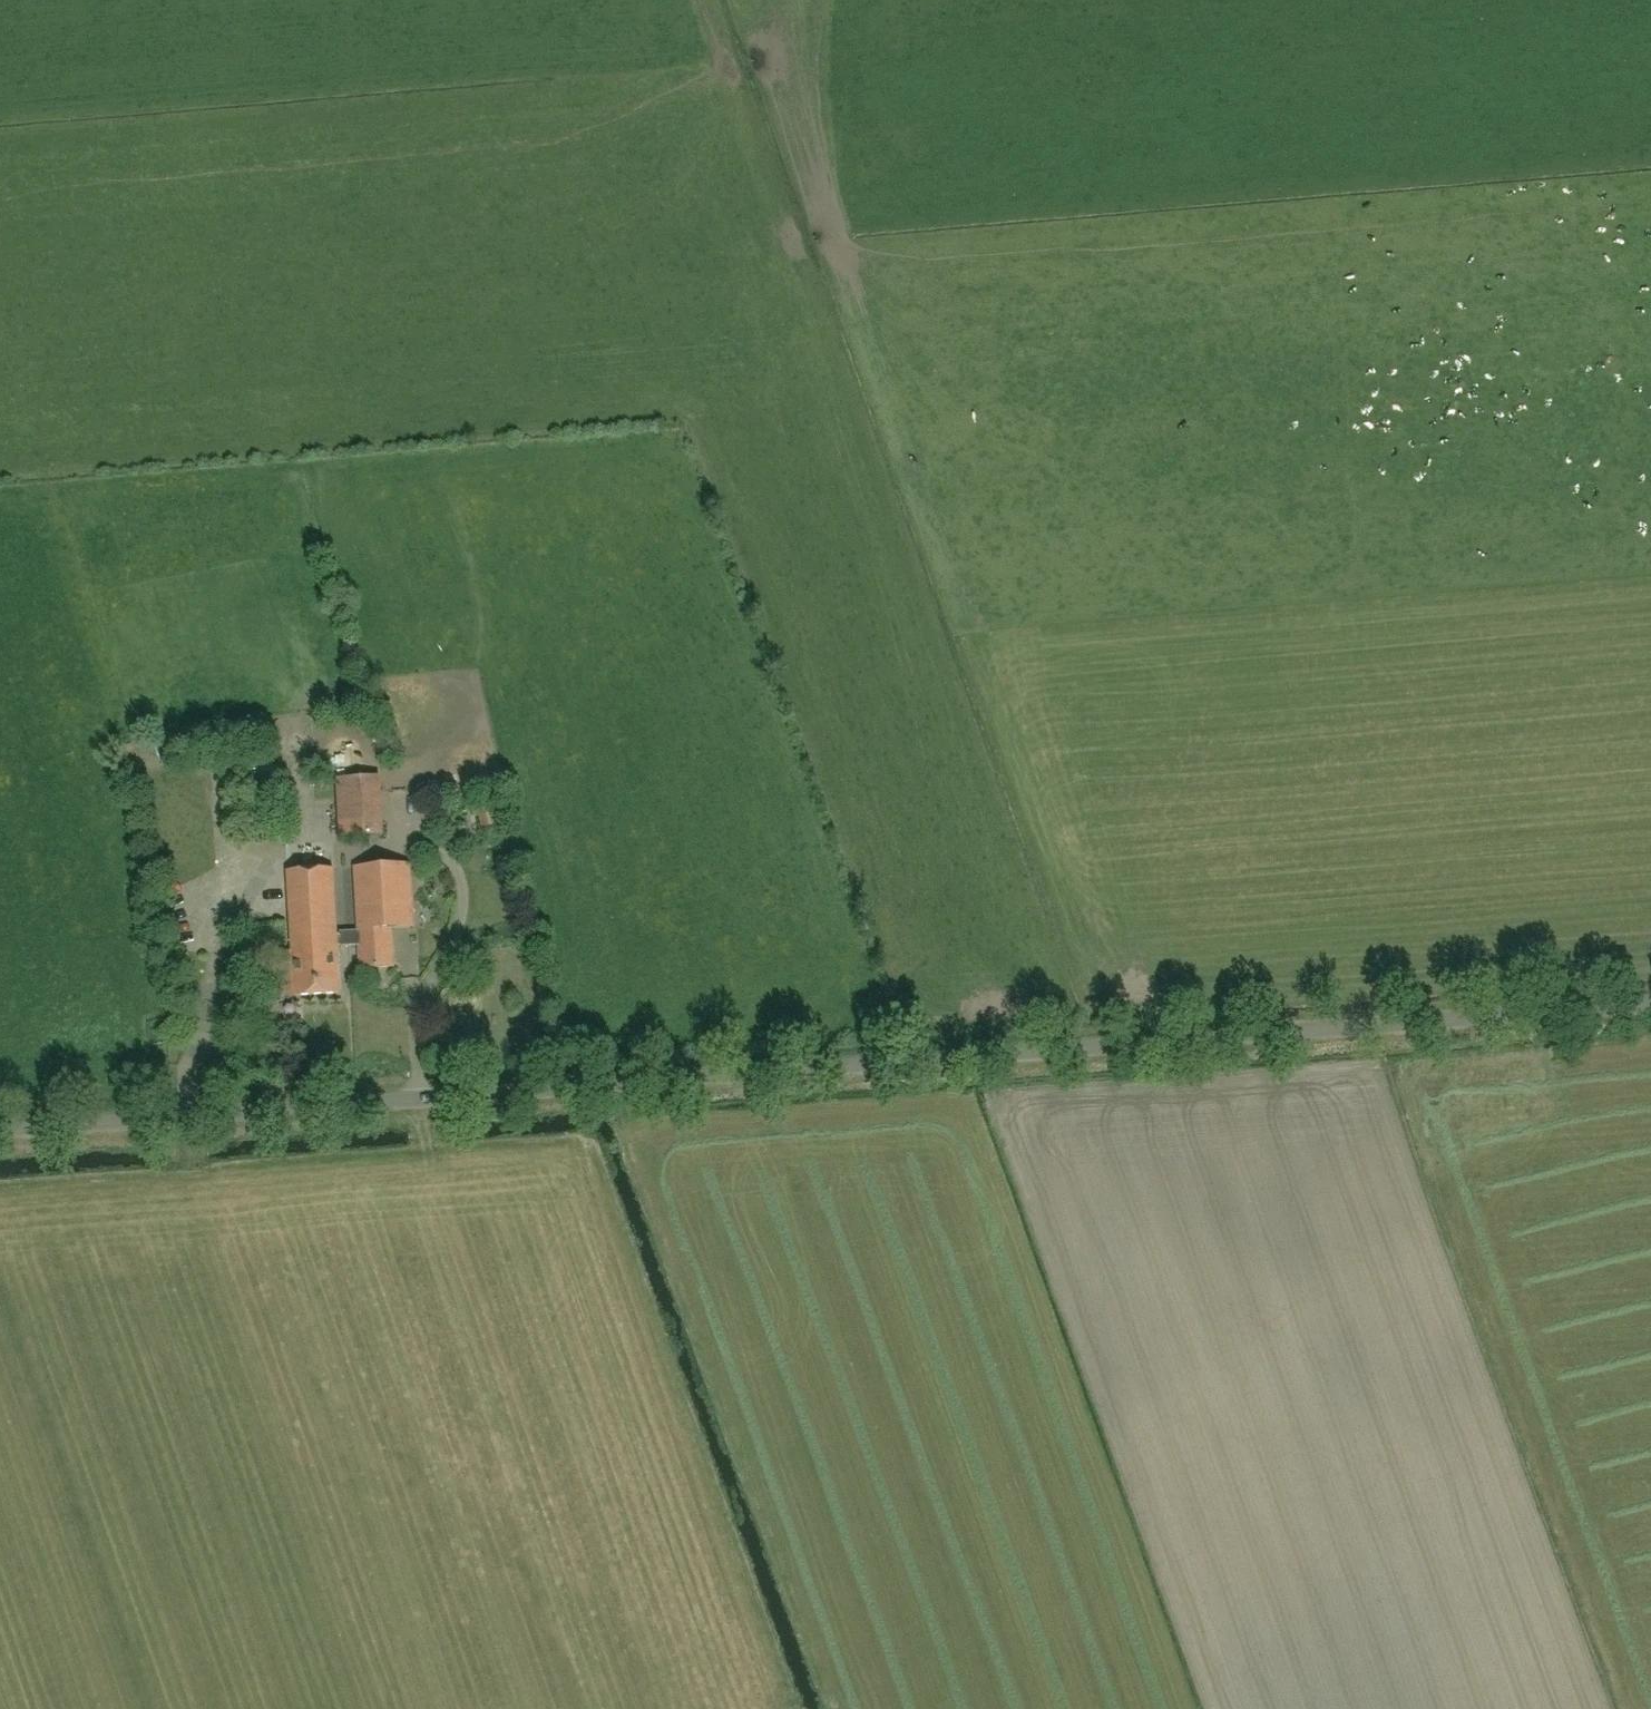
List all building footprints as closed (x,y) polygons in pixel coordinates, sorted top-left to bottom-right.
[(253,730),(243,731),(244,740),(253,740),(253,730)] [(263,766),(280,766),(280,751),(264,751),(263,766)] [(393,821),(394,789),(344,788),(344,820),(393,821)] [(359,929),(348,930),(348,946),(359,945),(360,967),(393,966),(390,915),(413,914),(410,865),(356,867),(359,929)] [(337,930),(334,869),(287,871),(293,994),(340,992),(338,946),(348,946),(348,930),(337,930)]
